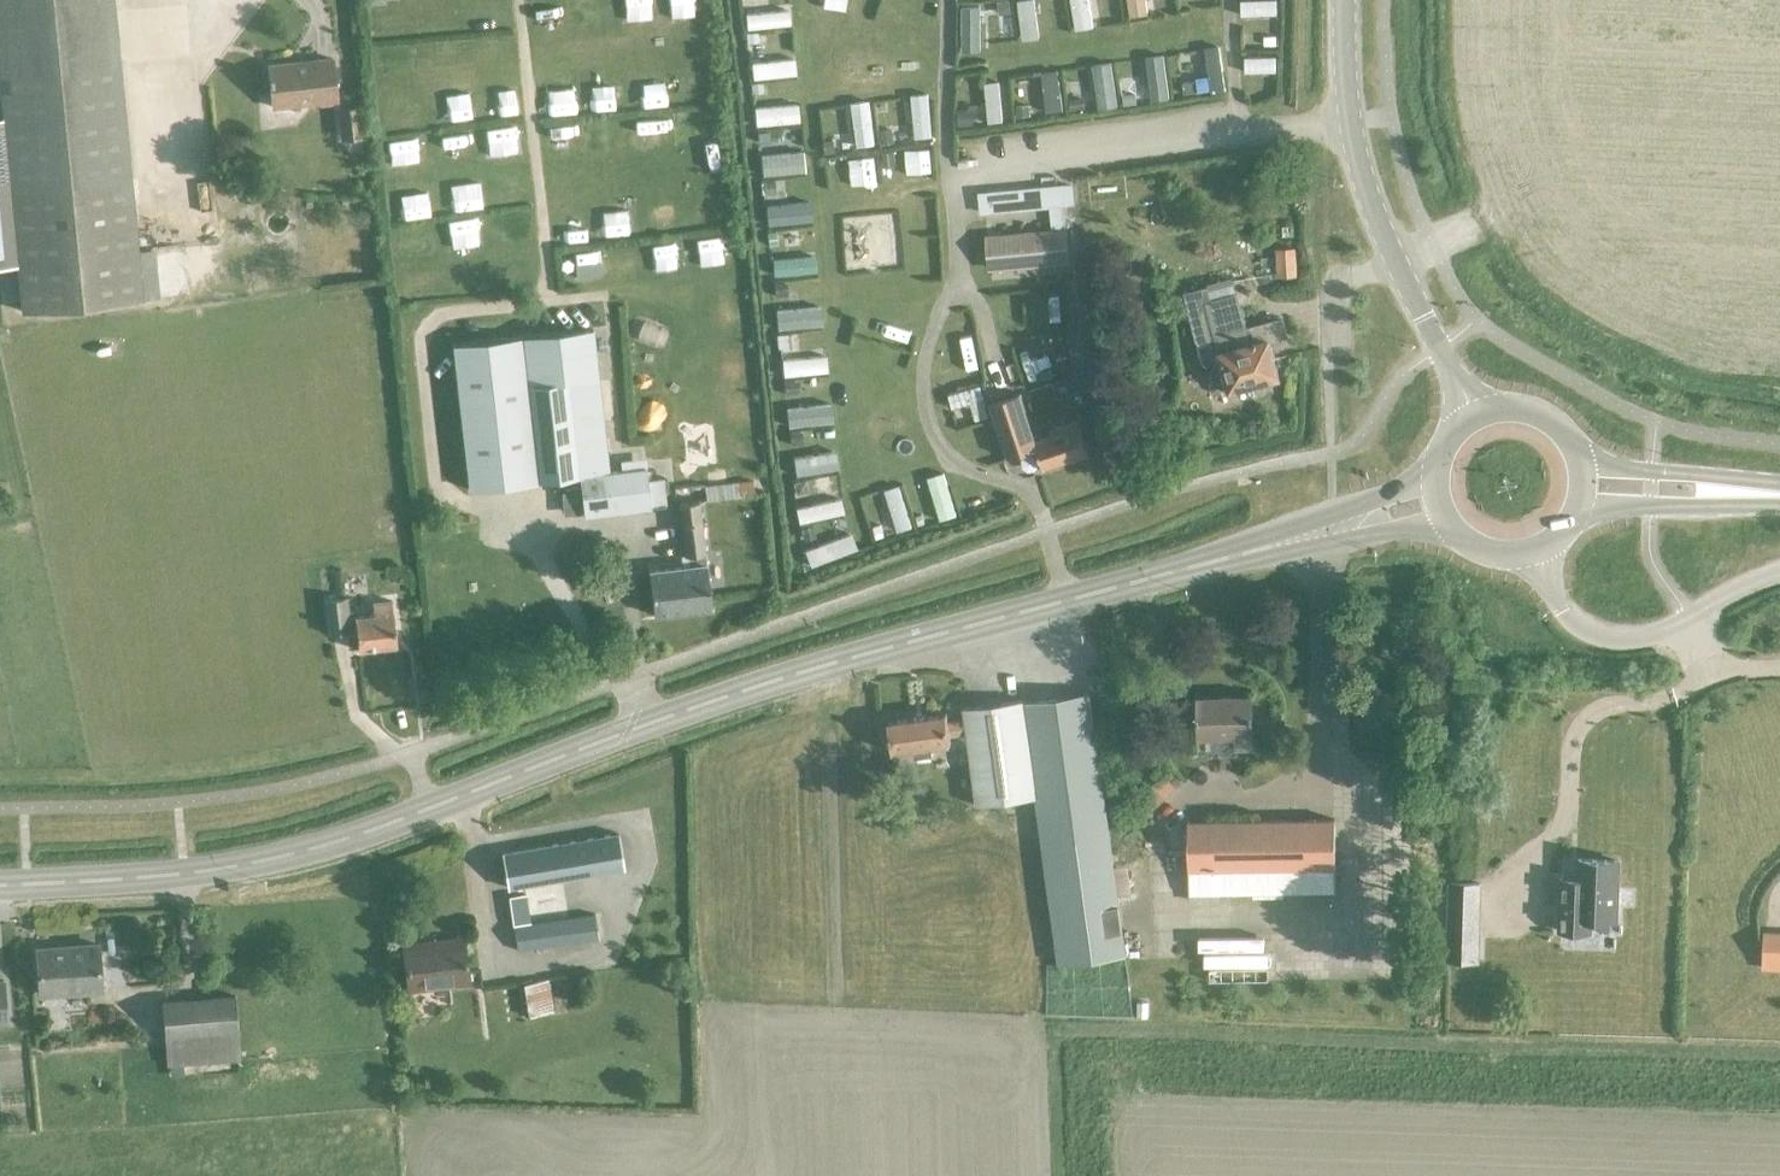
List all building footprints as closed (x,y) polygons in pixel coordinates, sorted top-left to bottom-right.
[(3,117),(18,265),(22,312),(142,300),(113,0),(0,0),(0,85),(3,117)] [(332,59),(268,67),(273,108),(337,100),(332,59)] [(340,109),(343,138),(362,136),(359,107),(340,109)] [(3,117),(0,117),(0,266),(18,265),(3,117)] [(1276,182),(1276,165),(1264,165),(1264,182),(1276,182)] [(1050,207),(1052,234),(1065,232),(1062,206),(1073,205),(1071,188),(1061,189),(984,196),(979,197),(980,214),(985,213),(1050,207)] [(1292,225),(1283,226),(1283,235),(1293,235),(1292,225)] [(1052,234),(985,240),(988,269),(1068,262),(1065,232),(1052,234)] [(1278,275),(1295,275),(1295,251),(1278,251),(1278,275)] [(1268,343),(1285,338),(1280,322),(1245,333),(1235,297),(1211,304),(1206,287),(1183,294),(1204,366),(1221,361),(1223,366),(1215,368),(1212,375),(1215,385),(1222,389),(1228,387),(1230,392),(1278,377),(1268,343)] [(607,474),(590,330),(451,346),(468,491),(579,478),(583,517),(665,508),(662,481),(647,483),(646,469),(607,474)] [(1008,459),(1036,449),(1034,443),(1036,443),(1018,395),(989,405),(1008,459)] [(1050,432),(1052,437),(1036,443),(1034,443),(1036,449),(1043,469),(1089,452),(1078,421),(1050,432)] [(1207,426),(1204,437),(1218,441),(1221,430),(1207,426)] [(752,483),(732,485),(704,488),(706,502),(754,496),(752,483)] [(579,491),(563,492),(564,514),(581,513),(579,491)] [(682,567),(648,571),(653,615),(710,609),(705,564),(705,555),(699,503),(679,505),(685,557),(681,558),(682,567)] [(356,652),(396,648),(390,601),(370,604),(372,616),(348,619),(345,598),(365,595),(362,567),(338,569),(341,598),(322,600),(326,635),(354,632),(356,652)] [(1023,701),(1036,797),(1059,964),(1125,955),(1103,788),(1089,692),(1023,701)] [(1250,695),(1194,696),(1195,736),(1233,735),(1233,747),(1251,747),(1250,695)] [(1036,797),(1023,701),(1023,700),(964,708),(966,720),(948,722),(947,713),(888,721),(892,751),(914,748),(915,755),(933,753),(933,746),(951,743),(950,735),(968,733),(978,805),(1036,797)] [(1189,894),(1334,891),(1333,819),(1188,821),(1189,894)] [(617,834),(501,854),(506,888),(623,868),(617,834)] [(1616,920),(1618,861),(1578,859),(1577,880),(1560,879),(1558,931),(1591,932),(1591,919),(1616,920)] [(1449,883),(1449,907),(1478,908),(1479,884),(1449,883)] [(517,951),(597,939),(594,915),(529,925),(525,895),(509,897),(517,951)] [(1762,967),(1779,968),(1779,934),(1764,933),(1762,967)] [(1448,936),(1447,961),(1477,961),(1478,937),(1448,936)] [(407,989),(468,981),(463,939),(402,946),(407,989)] [(40,995),(100,991),(97,946),(37,950),(40,995)] [(529,1015),(552,1011),(547,979),(524,983),(529,1015)] [(166,1065),(238,1061),(234,998),(162,1002),(166,1065)]
